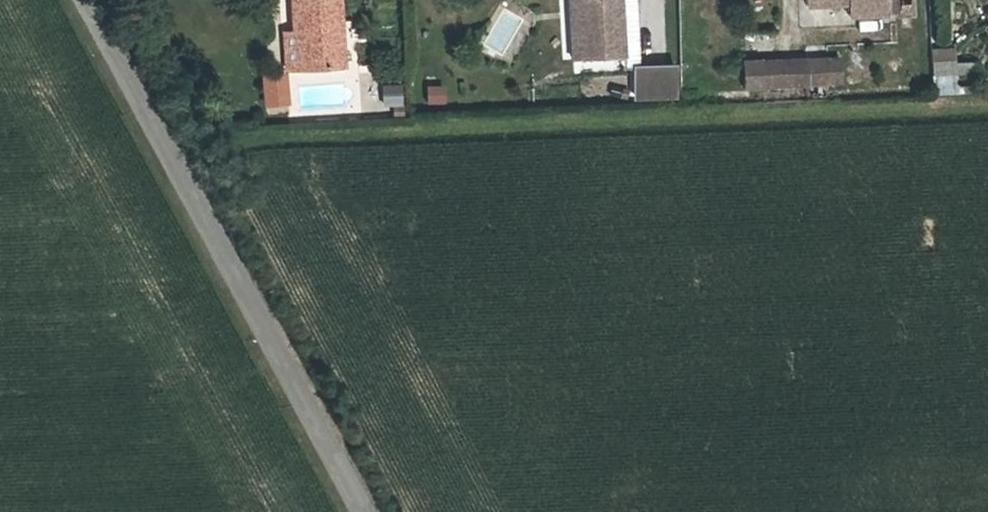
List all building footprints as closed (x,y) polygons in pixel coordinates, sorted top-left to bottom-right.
[(590,73),(586,0),(578,0),(582,74),(590,73)] [(590,73),(634,71),(632,34),(637,34),(635,0),(586,0),(590,73)] [(812,16),(854,13),(864,13),(865,28),(870,28),(898,25),(896,0),(811,0),(812,16)] [(299,43),(301,78),(340,76),(335,3),(290,6),(292,43),(299,43)] [(864,13),(854,13),(855,29),(865,28),(864,13)] [(299,43),(292,43),(294,79),(301,78),(299,43)] [(957,94),(956,47),(931,48),(932,94),(957,94)] [(826,76),(828,102),(848,101),(847,75),(826,76)] [(782,105),(828,102),(826,76),(780,79),(782,105)] [(381,105),(402,106),(403,84),(383,83),(381,105)] [(427,102),(446,102),(446,84),(427,84),(427,102)] [(686,87),(647,89),(648,117),(687,115),(686,87)]
